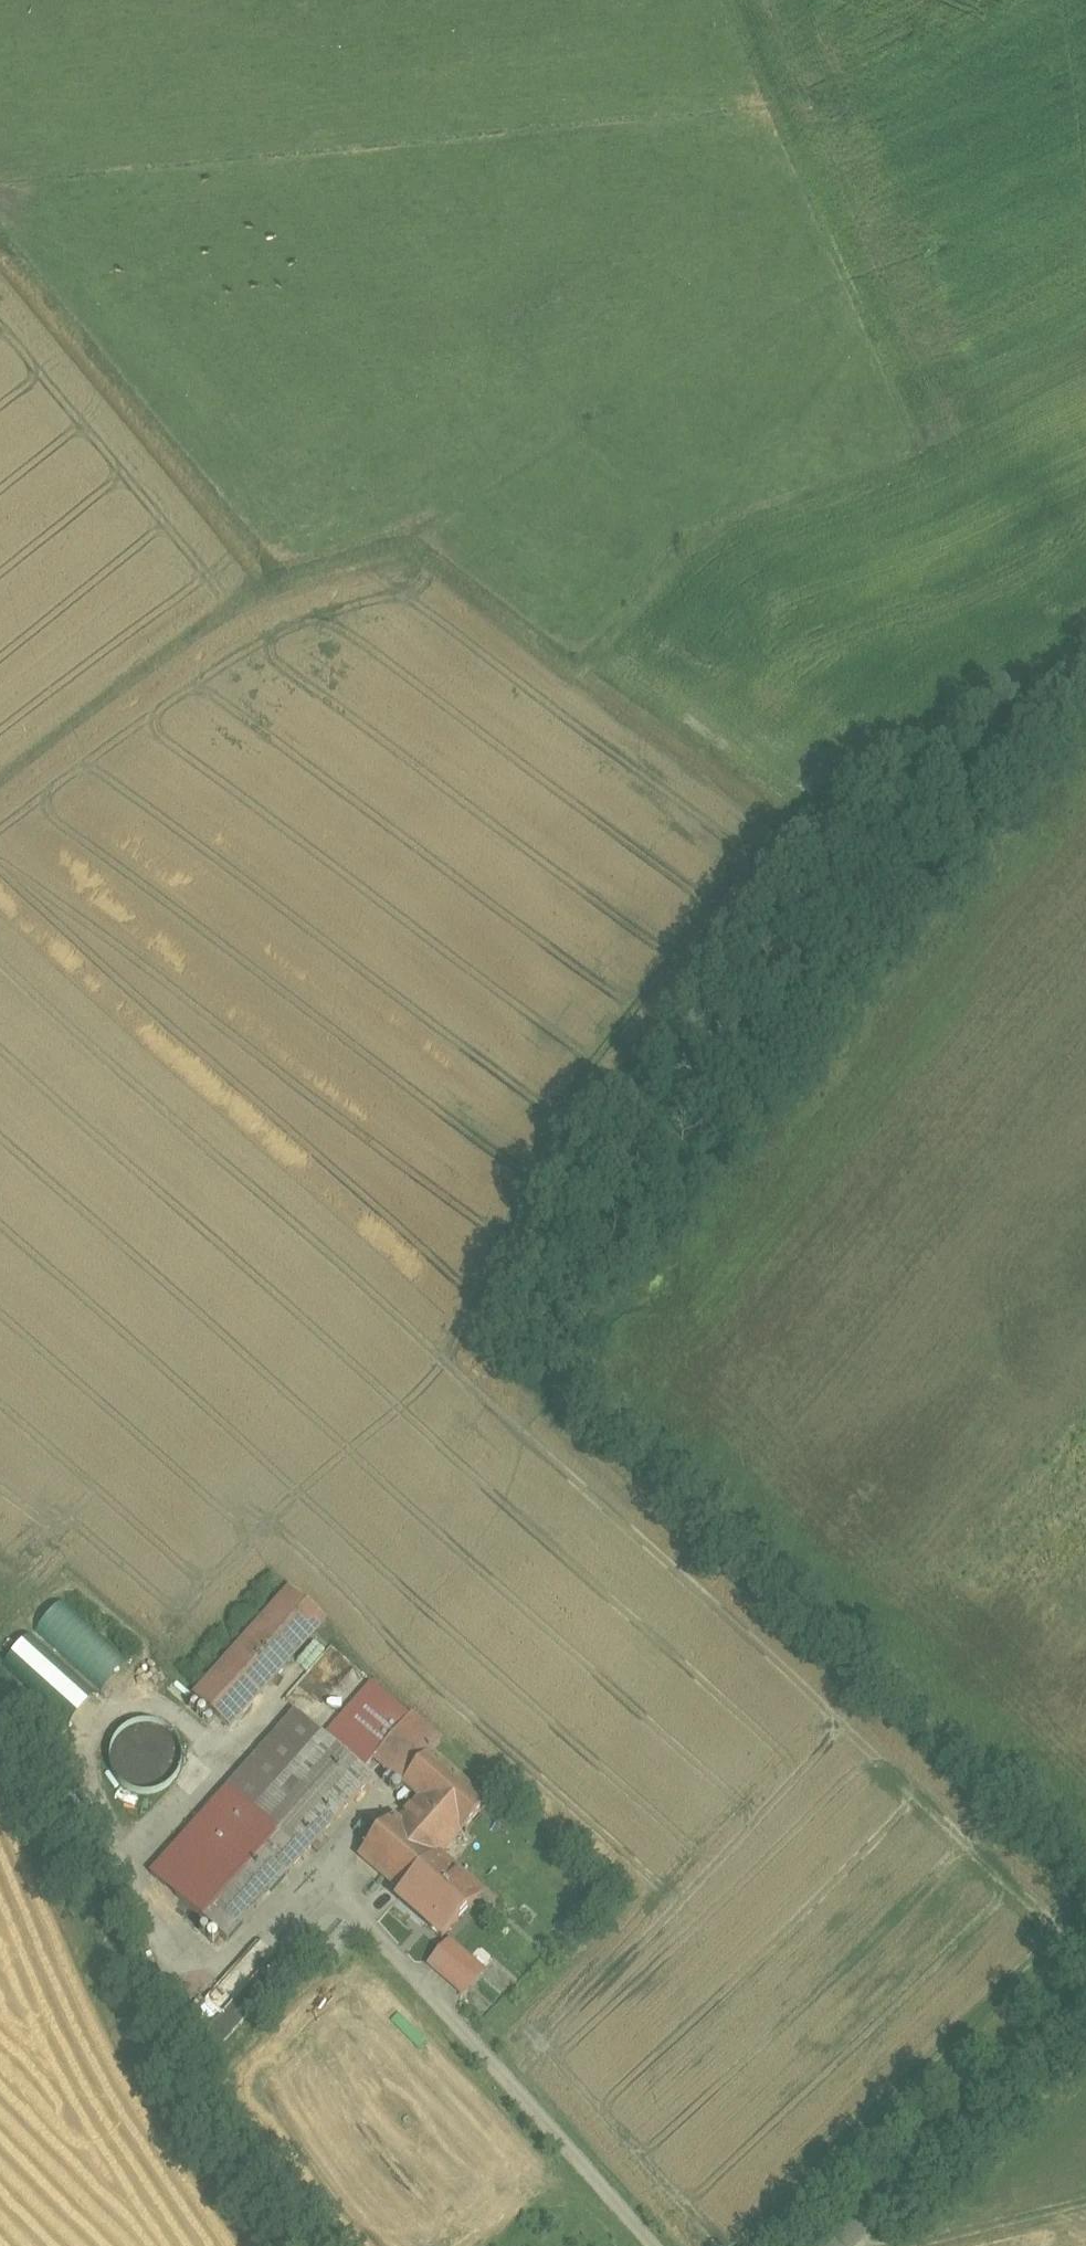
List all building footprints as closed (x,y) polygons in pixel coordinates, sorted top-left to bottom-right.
[(291,1588),(195,1696),(229,1727),(325,1619),(291,1588)] [(61,1598),(30,1631),(86,1684),(96,1693),(128,1660),(61,1598)] [(317,1658),(309,1650),(287,1674),(295,1682),(317,1658)] [(375,1758),(420,1798),(400,1821),(394,1816),(359,1856),(403,1894),(398,1899),(400,1900),(440,1855),(460,1833),(461,1833),(489,1802),(432,1752),(441,1742),(411,1716),(372,1681),(324,1736),(364,1771),(372,1761),(375,1758)] [(121,1729),(111,1740),(105,1753),(106,1768),(111,1781),(122,1791),(135,1797),(150,1797),(163,1791),(173,1780),(179,1767),(179,1752),(173,1739),(162,1729),(149,1723),(134,1724),(121,1729)] [(323,1735),(253,1812),(226,1788),(150,1873),(227,1941),(373,1778),(364,1771),(324,1736),(323,1735)] [(482,1892),(440,1855),(400,1900),(442,1938),(482,1892)] [(482,1972),(450,1943),(431,1964),(463,1993),(482,1972)] [(261,1974),(250,1964),(257,1957),(250,1950),(183,2015),(200,2033),(261,1974)]
